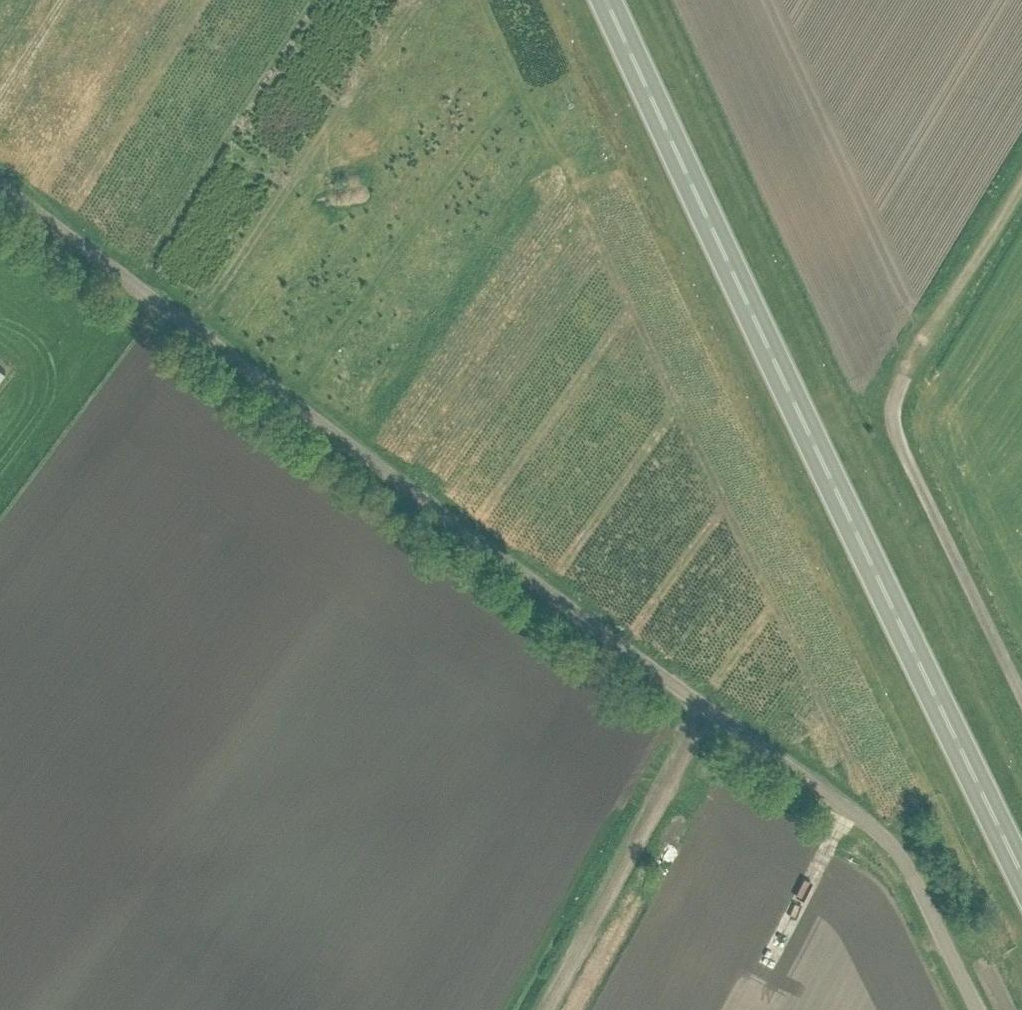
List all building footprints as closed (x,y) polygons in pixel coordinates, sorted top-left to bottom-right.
[(811,881),(822,886),(831,866),(819,861),(811,881)]
